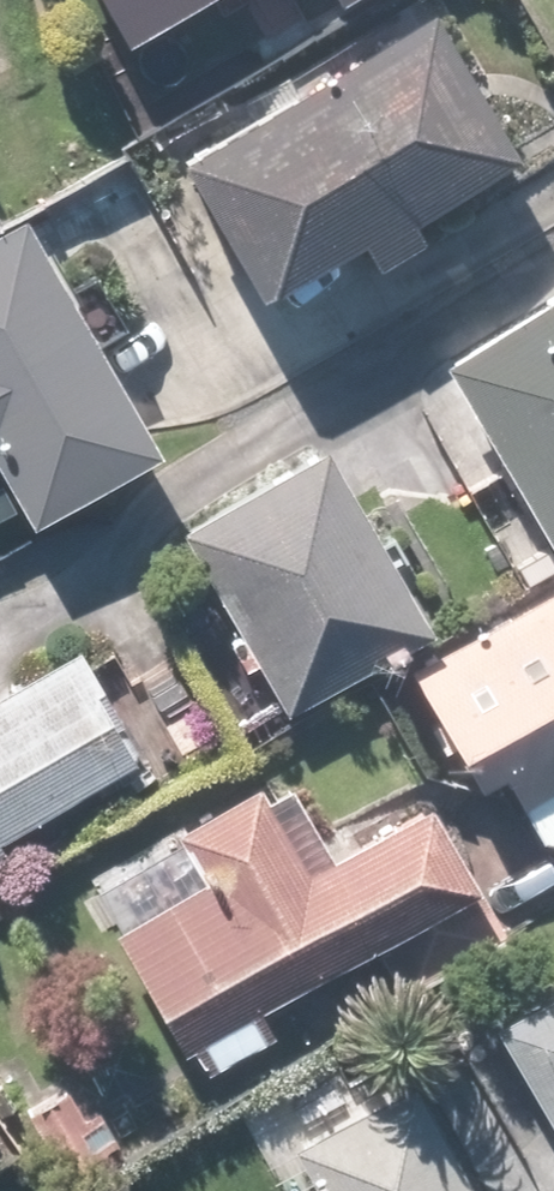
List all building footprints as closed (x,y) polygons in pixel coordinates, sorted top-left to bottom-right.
[(142,37),(205,0),(120,0),(142,37)] [(284,293),(384,235),(393,252),(441,225),(432,208),(530,151),(447,6),(200,149),(284,293)] [(4,442),(51,519),(185,437),(45,209),(0,236),(0,445),(4,442)] [(450,359),(553,527),(553,294),(450,359)] [(338,439),(190,520),(291,705),(440,624),(338,439)] [(419,668),(484,785),(513,769),(553,841),(553,592),(419,668)] [(11,838),(159,751),(95,642),(0,698),(0,860),(18,849),(11,838)] [(289,1035),(272,1005),(500,875),(454,793),(347,854),(306,780),(285,792),(276,776),(185,828),(215,879),(128,929),(195,1048),(212,1078),(289,1035)] [(553,1088),(553,988),(511,1012),(553,1088)] [(291,1190),(499,1190),(422,1048),(260,1134),(291,1190)]
